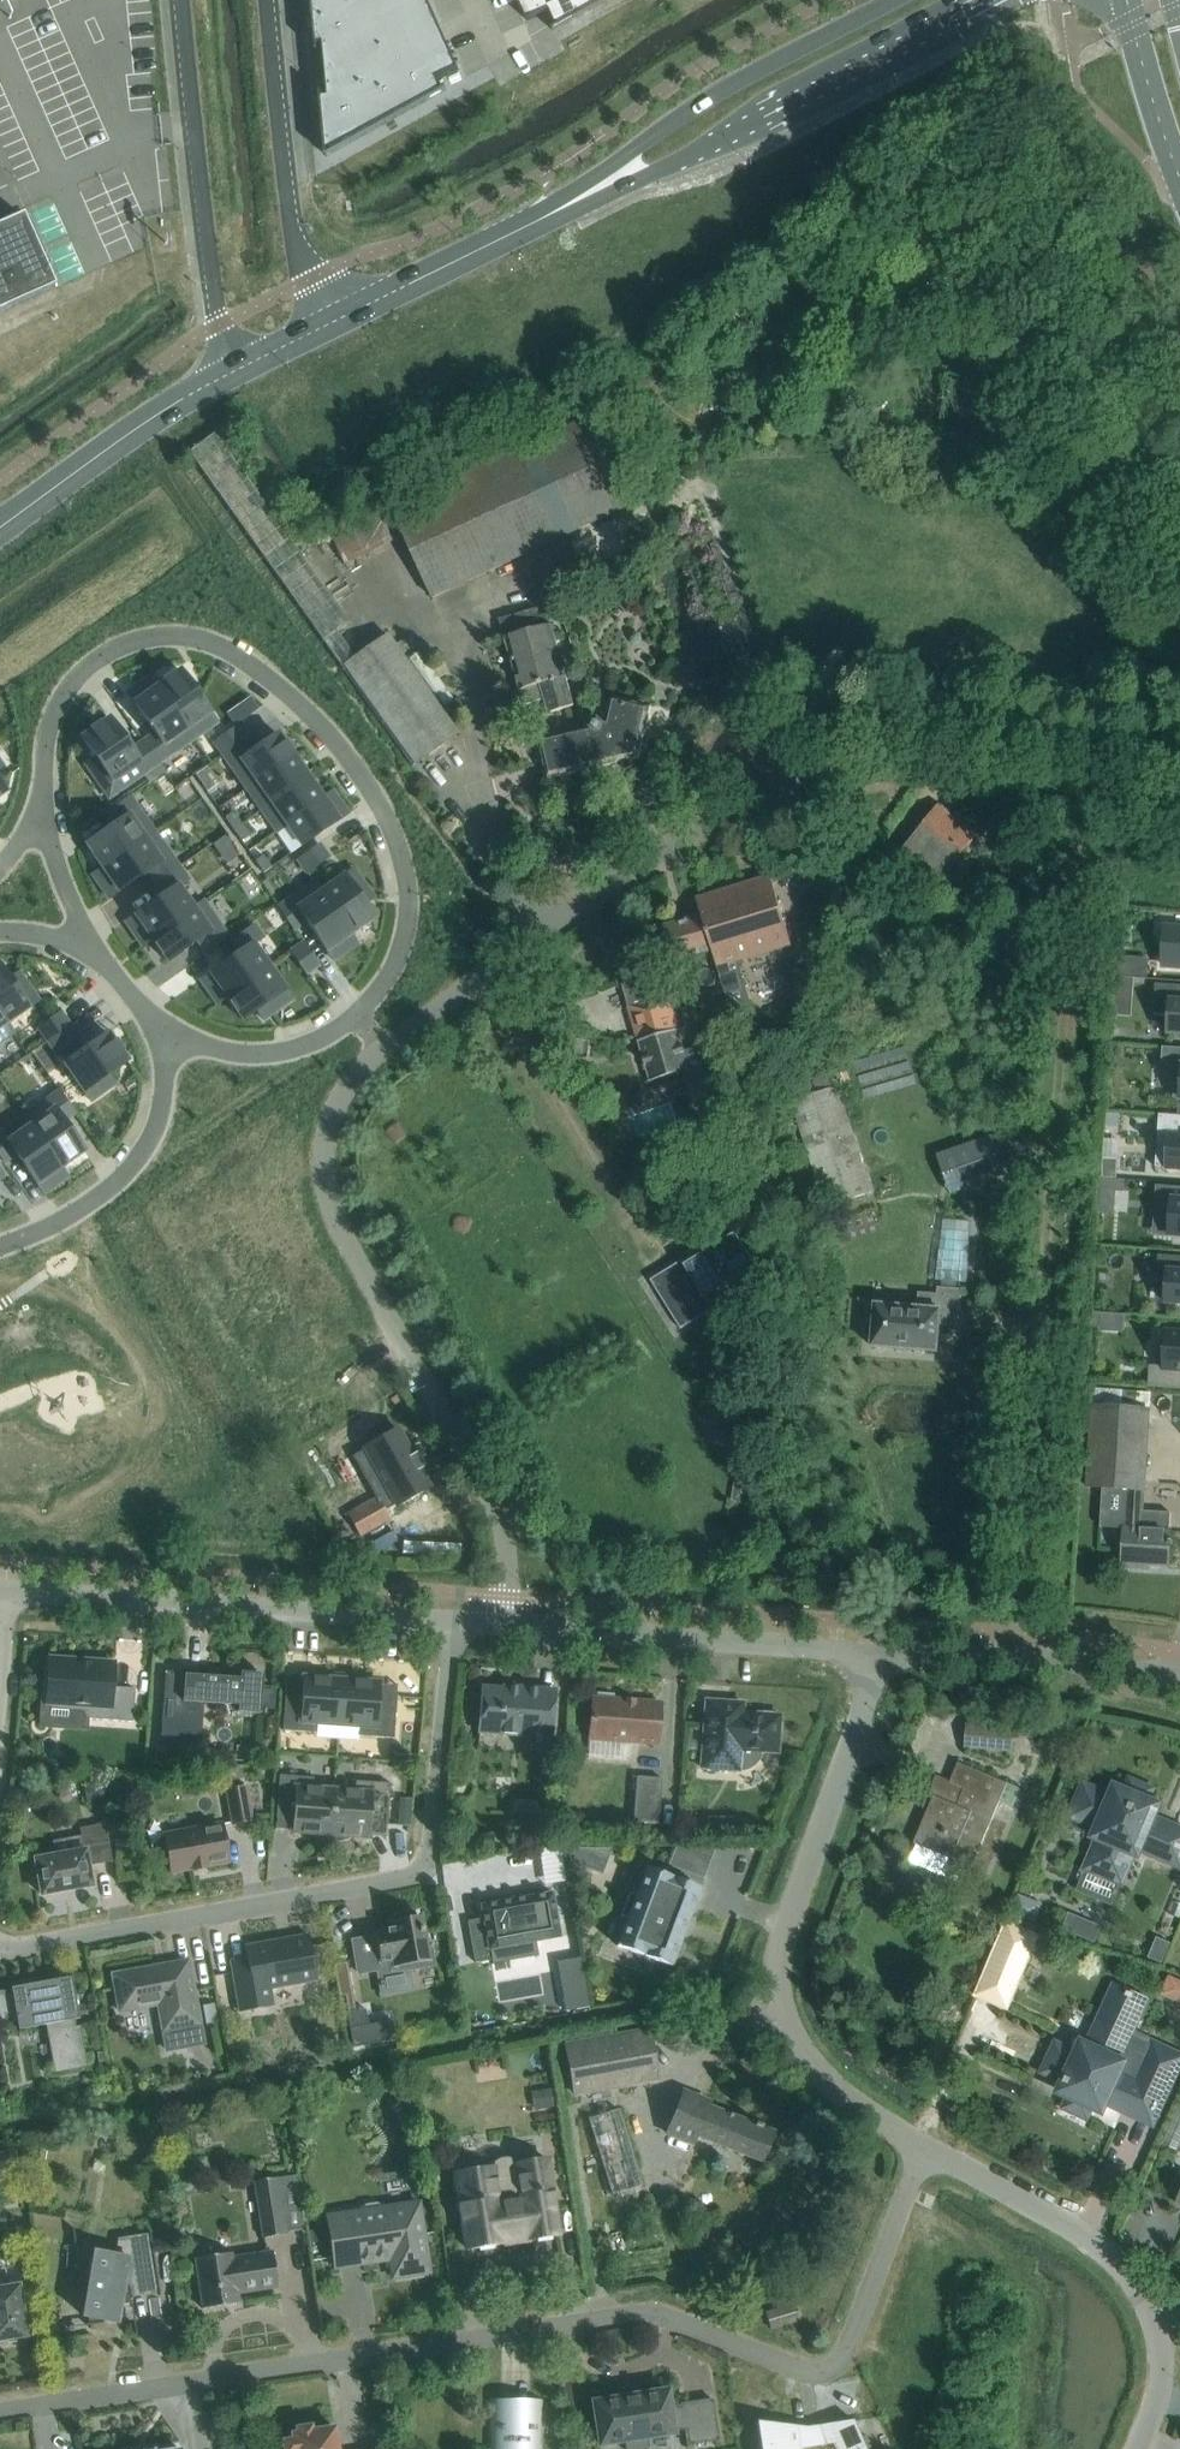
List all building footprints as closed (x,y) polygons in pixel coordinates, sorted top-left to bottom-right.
[(437,80),(460,70),(429,0),(312,0),(317,51),(319,50),(318,45),(324,45),(329,97),(323,97),(323,92),(321,92),(327,157),(448,90),(447,88),(442,91),(437,80)] [(606,0),(605,0),(602,2),(601,0),(519,0),(528,21),(550,11),(557,27),(553,29),(553,31),(607,1),(606,0)] [(54,287),(22,216),(0,225),(0,311),(54,287)] [(432,597),(650,497),(609,410),(392,510),(404,536),(432,597)] [(301,555),(214,433),(188,452),(340,667),(354,657),(336,632),(349,623),(301,555)] [(514,669),(561,656),(552,625),(543,628),(537,609),(500,619),(514,669)] [(454,729),(393,644),(386,634),(354,657),(340,667),(411,767),(413,766),(457,734),(454,729)] [(575,706),(561,656),(514,669),(520,689),(502,693),(506,709),(545,699),(548,713),(575,706)] [(180,671),(157,687),(194,739),(217,722),(180,671)] [(157,687),(134,703),(155,733),(143,742),(158,764),(194,739),(157,687)] [(639,758),(652,704),(611,694),(604,723),(599,718),(593,720),(590,727),(579,730),(588,770),(639,758)] [(110,720),(81,738),(119,791),(143,775),(149,784),(164,773),(158,764),(143,742),(131,750),(110,720)] [(236,727),(214,742),(222,754),(244,739),(236,727)] [(588,770),(579,730),(535,740),(545,780),(588,770)] [(244,739),(222,754),(246,789),(293,756),(277,734),(252,751),(244,739)] [(293,756),(246,789),(261,810),(308,777),(293,756)] [(308,777),(261,810),(276,831),(323,799),(308,777)] [(116,824),(86,845),(102,868),(154,832),(130,797),(108,812),(116,824)] [(323,799),(276,831),(277,832),(286,826),(301,847),(338,821),(323,799)] [(943,879),(975,836),(937,808),(905,850),(943,879)] [(233,812),(225,818),(233,830),(241,824),(233,812)] [(241,824),(233,830),(242,842),(250,836),(241,824)] [(154,832),(102,868),(119,891),(149,870),(157,882),(179,867),(154,832)] [(320,845),(298,860),(306,873),(328,857),(320,845)] [(263,855),(255,861),(263,873),(272,868),(263,855)] [(165,894),(135,915),(151,939),(203,902),(203,901),(193,908),(178,886),(188,880),(179,867),(157,882),(165,894)] [(315,882),(313,883),(350,935),(373,919),(344,876),(321,891),(315,882)] [(792,944),(771,876),(697,899),(702,915),(664,926),(675,962),(713,950),(735,1021),(755,1015),(739,964),(748,962),(747,958),(792,944)] [(313,883),(278,908),(293,930),(306,921),(327,951),(350,935),(313,883)] [(203,902),(151,939),(168,962),(198,941),(206,953),(228,937),(203,902)] [(240,952),(210,973),(226,997),(269,967),(253,945),(263,938),(253,925),(232,940),(240,952)] [(1166,927),(1163,965),(1179,966),(1179,928),(1166,927)] [(303,943),(291,952),(306,974),(319,965),(303,943)] [(1119,957),(1118,974),(1146,976),(1148,959),(1119,957)] [(12,1033),(13,1032),(6,1023),(29,1007),(0,966),(0,1016),(12,1033)] [(269,967),(226,997),(243,1020),(285,990),(269,967)] [(659,971),(622,982),(628,1006),(650,1081),(686,1070),(687,1074),(692,1073),(679,1030),(688,1027),(678,992),(671,970),(660,974),(659,971)] [(1156,983),(1153,1014),(1170,1015),(1169,1032),(1179,1032),(1179,985),(1156,983)] [(60,1013),(39,1028),(47,1041),(69,1025),(60,1013)] [(12,1033),(0,1016),(0,1042),(12,1033)] [(69,1025),(47,1041),(56,1053),(78,1038),(69,1025)] [(108,1033),(64,1064),(84,1092),(127,1061),(108,1033)] [(564,1055),(588,1058),(590,1040),(566,1038),(564,1055)] [(1163,1047),(1161,1065),(1176,1066),(1173,1098),(1179,1099),(1179,1048),(1163,1047)] [(913,1068),(906,1051),(881,1060),(887,1077),(913,1068)] [(837,1086),(792,1100),(826,1207),(871,1193),(837,1086)] [(60,1091),(24,1116),(61,1168),(84,1151),(63,1121),(75,1113),(60,1091)] [(1106,1112),(1105,1127),(1119,1128),(1120,1113),(1106,1112)] [(1159,1114),(1156,1167),(1179,1169),(1179,1116),(1159,1114)] [(0,1133),(0,1156),(4,1162),(16,1154),(37,1184),(61,1168),(24,1116),(24,1117),(30,1126),(8,1141),(2,1132),(0,1133)] [(1021,1168),(1008,1132),(955,1151),(968,1187),(1021,1168)] [(1103,1159),(1102,1178),(1117,1179),(1117,1159),(1103,1159)] [(1156,1186),(1155,1210),(1171,1211),(1169,1235),(1179,1236),(1179,1188),(1156,1186)] [(688,1270),(664,1285),(670,1296),(688,1325),(718,1306),(721,1305),(713,1293),(757,1266),(736,1233),(690,1262),(684,1265),(688,1270)] [(1158,1255),(1157,1278),(1168,1279),(1166,1303),(1179,1304),(1179,1256),(1158,1255)] [(870,1310),(869,1323),(874,1324),(872,1346),(937,1352),(940,1323),(956,1324),(959,1289),(957,1289),(957,1282),(942,1280),(942,1287),(940,1287),(938,1309),(896,1306),(896,1300),(883,1299),(882,1305),(875,1304),(875,1310),(870,1310)] [(1123,1314),(1091,1312),(1090,1327),(1122,1329),(1123,1314)] [(1167,1331),(1164,1366),(1150,1365),(1149,1387),(1179,1389),(1179,1332),(1167,1331)] [(1145,1490),(1150,1410),(1093,1406),(1087,1487),(1104,1488),(1102,1519),(1125,1520),(1125,1528),(1124,1528),(1122,1565),(1141,1567),(1141,1563),(1169,1565),(1170,1545),(1173,1545),(1173,1540),(1170,1540),(1172,1513),(1143,1512),(1144,1490),(1145,1490)] [(398,1430),(352,1456),(376,1499),(377,1498),(385,1511),(429,1486),(420,1469),(425,1467),(417,1452),(412,1455),(398,1430)] [(377,1498),(348,1514),(360,1535),(389,1519),(377,1498)] [(113,1694),(114,1663),(49,1659),(46,1703),(50,1704),(51,1709),(68,1710),(70,1705),(82,1706),(85,1719),(133,1722),(135,1689),(118,1688),(118,1694),(113,1694)] [(161,1731),(160,1742),(171,1743),(171,1741),(169,1741),(170,1720),(200,1722),(201,1703),(204,1703),(238,1705),(238,1712),(260,1713),(262,1680),(217,1677),(217,1671),(185,1668),(185,1673),(165,1671),(162,1719),(169,1720),(168,1731),(161,1731)] [(338,1725),(342,1675),(337,1675),(332,1675),(327,1676),(322,1678),(303,1677),(303,1678),(287,1677),(283,1731),(316,1733),(317,1724),(338,1725)] [(393,1739),(398,1685),(380,1683),(380,1682),(361,1681),(358,1679),(356,1678),(352,1676),(347,1675),(342,1675),(338,1725),(360,1727),(359,1736),(393,1739)] [(550,1748),(554,1695),(538,1694),(538,1689),(503,1686),(503,1689),(482,1687),(477,1749),(479,1749),(481,1725),(500,1726),(500,1734),(527,1736),(526,1746),(550,1748)] [(589,1739),(658,1744),(661,1703),(634,1701),(634,1705),(625,1704),(626,1701),(614,1700),(614,1694),(597,1693),(596,1699),(592,1698),(589,1739)] [(706,1701),(701,1768),(743,1771),(749,1769),(754,1764),(760,1757),(760,1751),(777,1753),(778,1736),(781,1734),(781,1724),(779,1722),(780,1716),(774,1716),(772,1713),(762,1713),(760,1715),(742,1713),(743,1704),(706,1701)] [(967,1725),(965,1747),(1013,1750),(1015,1729),(967,1725)] [(928,1811),(914,1843),(917,1844),(953,1859),(951,1865),(962,1870),(970,1873),(1008,1783),(959,1762),(952,1780),(951,1783),(965,1789),(958,1805),(934,1796),(928,1811)] [(330,1840),(334,1789),(313,1788),(314,1778),(279,1775),(275,1829),(292,1831),(292,1832),(311,1833),(315,1836),(320,1838),(325,1839),(330,1840)] [(658,1824),(662,1779),(637,1777),(633,1822),(658,1824)] [(387,1838),(387,1826),(390,1784),(356,1781),(355,1791),(334,1789),(330,1840),(336,1840),(341,1839),(346,1838),(350,1836),(369,1838),(369,1837),(387,1838)] [(106,1782),(90,1785),(93,1804),(109,1802),(106,1782)] [(1072,1816),(1099,1827),(1095,1837),(1099,1839),(1087,1868),(1121,1882),(1133,1853),(1138,1855),(1140,1848),(1179,1865),(1179,1829),(1165,1823),(1163,1826),(1152,1821),(1153,1818),(1159,1805),(1147,1800),(1152,1790),(1131,1782),(1127,1792),(1116,1787),(1112,1797),(1085,1786),(1072,1816)] [(252,1820),(246,1787),(227,1790),(233,1823),(252,1820)] [(91,1886),(88,1866),(112,1862),(106,1824),(80,1828),(84,1850),(35,1859),(37,1868),(32,1872),(34,1884),(40,1886),(41,1894),(91,1886)] [(229,1862),(222,1824),(165,1834),(172,1872),(193,1868),(193,1870),(208,1867),(207,1866),(229,1862)] [(677,1844),(669,1867),(704,1880),(717,1845),(677,1844)] [(612,1850),(568,1849),(570,1863),(602,1875),(612,1850)] [(689,1917),(700,1888),(647,1867),(636,1895),(629,1893),(621,1916),(627,1918),(617,1946),(671,1967),(682,1937),(679,1936),(686,1916),(689,1917)] [(483,1919),(468,1922),(475,1963),(491,1960),(492,1964),(539,1956),(536,1942),(540,1941),(560,1937),(552,1892),(532,1896),(480,1905),(483,1919)] [(1020,1918),(1044,1926),(1051,1905),(1027,1897),(1020,1918)] [(426,1950),(420,1916),(414,1917),(414,1913),(396,1916),(397,1921),(387,1922),(389,1931),(375,1933),(376,1937),(353,1941),(359,1973),(388,1968),(389,1973),(434,1965),(431,1949),(426,1950)] [(317,1981),(308,1934),(244,1946),(246,1958),(230,1961),(239,2012),(273,2006),(271,1989),(317,1981)] [(580,1957),(557,1962),(566,2012),(589,2007),(580,1957)] [(200,2025),(188,1961),(165,1965),(165,1968),(154,1970),(153,1967),(113,1974),(119,2007),(139,2003),(140,2008),(158,2004),(163,2031),(168,2030),(172,2051),(204,2045),(200,2025)] [(338,1983),(352,1981),(349,1962),(335,1964),(338,1983)] [(1179,2002),(1179,1980),(1169,1975),(1161,1994),(1179,2002)] [(46,2025),(54,2073),(88,2067),(80,2026),(76,2027),(73,2011),(77,2010),(71,1977),(11,1988),(12,1992),(0,1994),(0,2020),(0,2021),(16,2018),(18,2030),(46,2025)] [(216,2002),(203,2005),(207,2027),(220,2025),(216,2002)] [(365,2014),(347,2018),(353,2053),(396,2046),(392,2026),(368,2031),(365,2014)] [(1179,2064),(1179,2056),(1149,2042),(1147,2048),(1128,2039),(1131,2033),(1101,2019),(1089,2046),(1082,2043),(1077,2054),(1065,2048),(1052,2075),(1065,2081),(1060,2092),(1071,2097),(1066,2107),(1086,2116),(1091,2106),(1102,2111),(1107,2102),(1108,2099),(1120,2104),(1118,2107),(1153,2123),(1166,2093),(1179,2064)] [(657,2079),(649,2031),(566,2046),(575,2094),(657,2079)] [(552,2108),(549,2089),(537,2090),(539,2109),(552,2108)] [(772,2133),(761,2128),(762,2126),(755,2123),(754,2125),(707,2107),(709,2102),(684,2092),(667,2134),(693,2144),(696,2135),(761,2161),(772,2133)] [(619,2110),(588,2119),(612,2195),(642,2185),(619,2110)] [(558,2235),(546,2159),(518,2162),(513,2159),(507,2157),(500,2158),(494,2161),(490,2167),(455,2172),(467,2249),(504,2243),(503,2240),(528,2236),(529,2239),(558,2235)] [(297,2175),(278,2178),(254,2181),(263,2238),(286,2235),(286,2232),(305,2228),(297,2175)] [(420,2210),(419,2203),(385,2208),(384,2204),(380,2204),(378,2203),(365,2205),(363,2207),(359,2208),(360,2212),(327,2216),(335,2268),(373,2262),(373,2259),(390,2257),(393,2278),(429,2272),(420,2210)] [(160,2295),(150,2231),(149,2231),(149,2235),(119,2239),(116,2256),(94,2252),(90,2272),(80,2273),(80,2269),(78,2269),(82,2297),(86,2298),(83,2316),(90,2317),(91,2323),(87,2324),(87,2326),(103,2323),(104,2320),(117,2322),(120,2304),(130,2303),(131,2307),(133,2307),(131,2295),(158,2291),(159,2295),(160,2295)] [(278,2288),(273,2251),(232,2257),(231,2253),(195,2258),(202,2309),(239,2303),(238,2294),(278,2288)] [(19,2285),(0,2288),(0,2340),(8,2338),(8,2342),(24,2340),(23,2336),(26,2336),(19,2285)] [(686,2403),(681,2404),(681,2406),(670,2407),(667,2391),(639,2395),(638,2391),(640,2391),(639,2390),(619,2393),(620,2394),(621,2394),(622,2398),(593,2402),(600,2444),(625,2440),(626,2448),(649,2448),(650,2447),(648,2436),(673,2433),(673,2431),(685,2429),(687,2445),(718,2440),(712,2399),(686,2403)] [(543,2400),(488,2399),(488,2448),(543,2448),(543,2400)] [(853,2420),(807,2427),(756,2421),(760,2448),(801,2448),(800,2446),(833,2441),(836,2448),(866,2448),(853,2420)] [(334,2427),(311,2430),(311,2426),(296,2428),(297,2433),(291,2434),(292,2439),(283,2441),(284,2448),(338,2448),(334,2427)]
